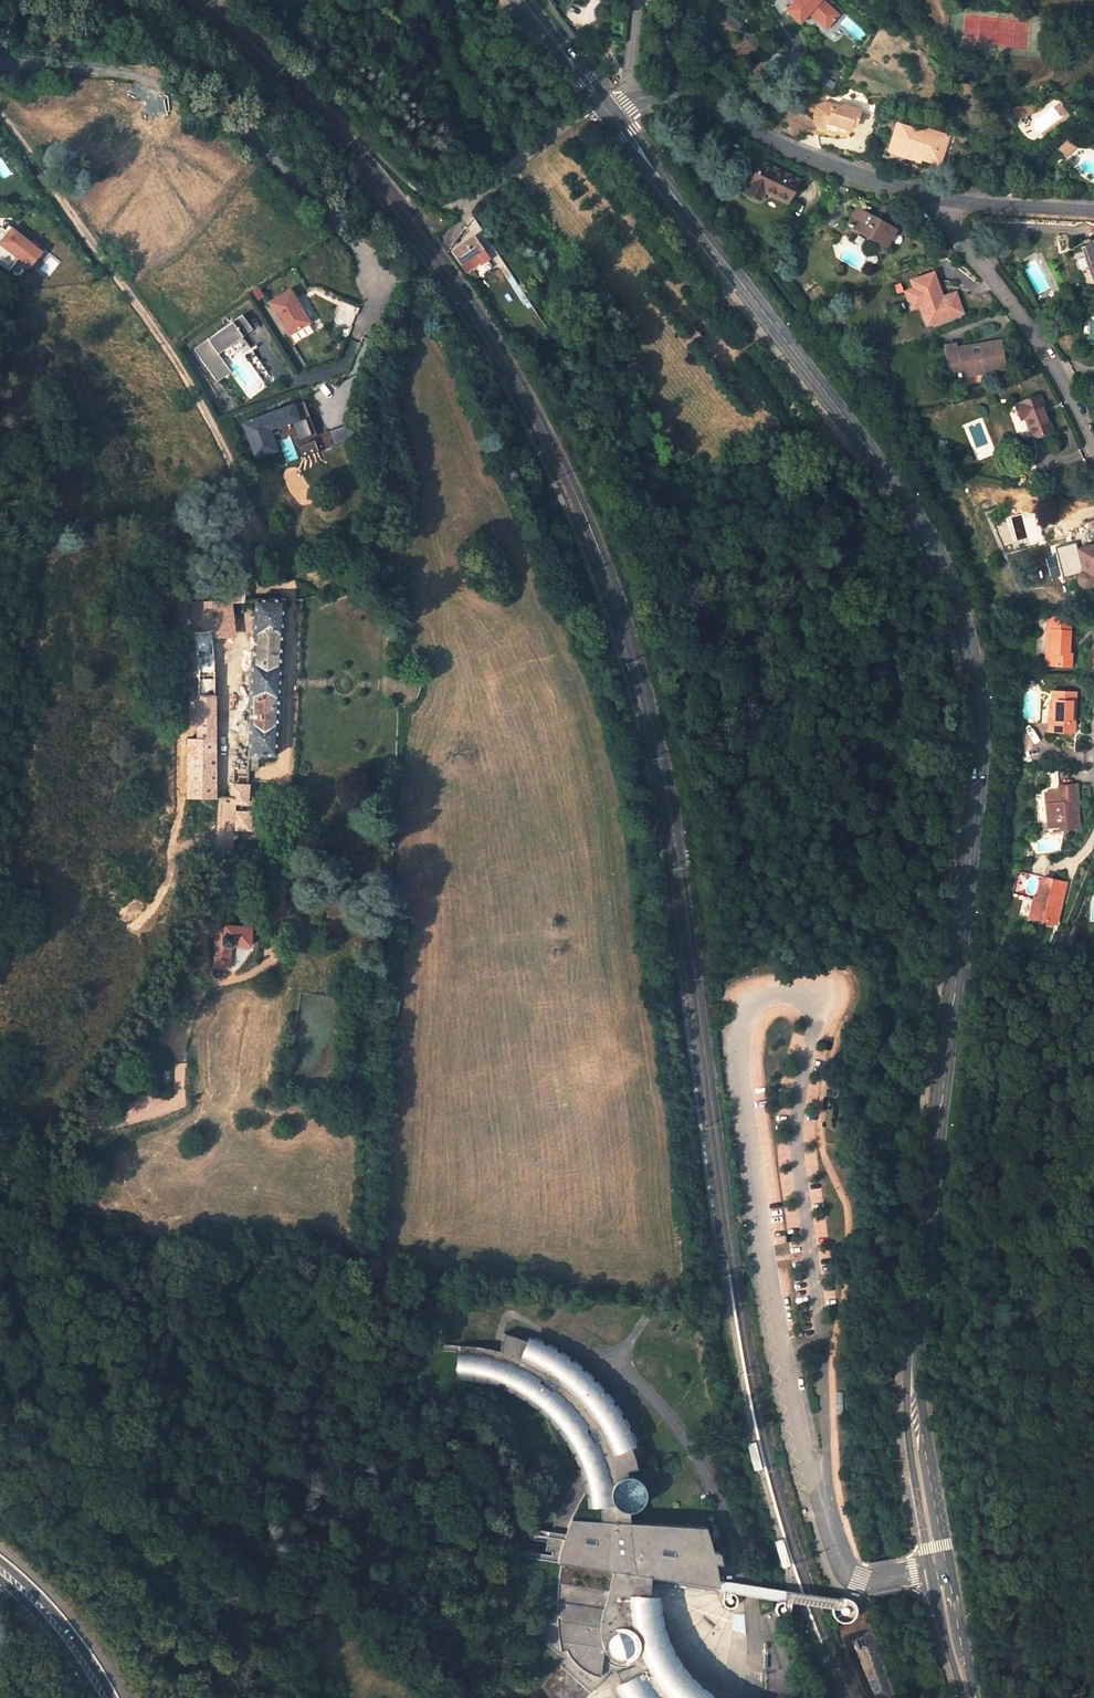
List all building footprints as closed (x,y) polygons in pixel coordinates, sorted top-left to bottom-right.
[(785,10),(799,23),(808,13),(825,29),(838,16),(822,0),(794,0),(785,10)] [(592,59),(602,52),(597,45),(588,52),(592,59)] [(861,110),(844,105),(843,108),(827,102),(818,106),(815,116),(819,124),(836,130),(837,126),(850,130),(852,124),(856,126),(861,110)] [(1033,114),(1030,105),(1024,107),(1027,116),(1033,114)] [(1027,116),(1024,107),(1013,110),(1016,119),(1027,116)] [(925,131),(899,124),(892,149),(943,163),(947,149),(940,148),(945,132),(929,127),(925,129),(925,131)] [(951,133),(945,132),(940,148),(947,149),(951,133)] [(1068,141),(1058,148),(1065,157),(1075,149),(1068,141)] [(764,190),(787,202),(797,180),(759,162),(745,192),(760,199),(764,190)] [(437,218),(441,215),(435,206),(430,209),(437,218)] [(847,225),(885,246),(894,230),(856,208),(847,225)] [(43,251),(9,225),(0,237),(0,246),(29,268),(43,251)] [(489,260),(472,238),(452,253),(466,271),(471,268),(474,273),(486,264),(485,263),(489,260)] [(1093,274),(1093,242),(1084,245),(1093,274)] [(1088,265),(1081,266),(1085,285),(1092,283),(1088,265)] [(920,305),(926,325),(962,312),(955,292),(942,296),(933,272),(910,280),(913,288),(905,291),(911,308),(920,305)] [(293,288),(268,299),(285,336),(310,325),(293,288)] [(193,347),(215,382),(230,373),(218,353),(252,331),(243,315),(193,347)] [(974,375),(982,373),(982,371),(1004,367),(1000,341),(979,345),(981,354),(973,356),(971,346),(957,349),(956,344),(945,346),(950,377),(974,372),(974,375)] [(1051,430),(1039,396),(1014,405),(1019,418),(1024,416),(1031,437),(1051,430)] [(241,420),(253,460),(281,451),(277,439),(293,434),(299,456),(334,445),(330,431),(311,437),(305,418),(308,417),(304,401),(241,420)] [(334,443),(355,438),(350,421),(330,427),(334,443)] [(1093,584),(1093,545),(1077,549),(1083,572),(1081,573),(1079,575),(1078,577),(1078,579),(1079,582),(1080,584),(1082,585),(1085,586),(1087,586),(1093,584)] [(218,601),(219,607),(231,607),(230,602),(243,601),(243,599),(243,596),(223,596),(223,600),(218,601)] [(255,599),(253,649),(251,649),(249,711),(250,710),(248,759),(257,759),(275,759),(282,599),(255,599)] [(212,633),(234,632),(231,607),(219,607),(218,601),(191,602),(193,634),(212,633)] [(1050,630),(1049,652),(1046,652),(1045,664),(1071,666),(1071,653),(1068,653),(1071,617),(1048,616),(1047,630),(1050,630)] [(214,666),(212,633),(193,634),(197,679),(197,739),(189,739),(188,756),(215,755),(214,666)] [(1056,709),(1055,731),(1074,732),(1076,693),(1052,691),(1052,709),(1056,709)] [(215,799),(215,755),(188,756),(187,799),(215,799)] [(257,759),(248,759),(247,770),(257,770),(257,759)] [(1078,828),(1077,803),(1078,803),(1077,784),(1058,787),(1059,792),(1050,793),(1050,804),(1046,804),(1047,827),(1061,825),(1062,829),(1078,828)] [(247,785),(232,785),(231,799),(248,800),(248,785),(247,785)] [(1042,878),(1037,898),(1040,899),(1035,918),(1055,923),(1065,883),(1042,878)] [(1033,897),(1028,917),(1035,918),(1040,899),(1037,898),(1033,897)] [(249,927),(224,926),(223,935),(222,936),(221,946),(232,946),(233,946),(233,945),(249,946),(249,927)] [(214,945),(213,969),(223,969),(225,969),(228,967),(230,964),(231,963),(232,946),(221,946),(214,945)] [(150,1064),(143,1061),(136,1073),(143,1077),(150,1064)] [(624,1432),(605,1399),(598,1390),(594,1385),(582,1373),(571,1364),(559,1356),(546,1348),(545,1347),(539,1344),(531,1340),(528,1339),(527,1341),(516,1337),(504,1333),(499,1351),(480,1347),(459,1345),(457,1373),(470,1374),(482,1376),(483,1376),(491,1379),(497,1380),(498,1381),(501,1382),(513,1387),(526,1394),(536,1401),(542,1406),(544,1408),(546,1416),(548,1423),(552,1433),(557,1442),(562,1450),(573,1444),(583,1466),(572,1484),(566,1495),(560,1506),(552,1527),(548,1538),(545,1550),(559,1552),(557,1562),(561,1563),(559,1571),(557,1584),(556,1599),(556,1611),(546,1619),(532,1634),(563,1658),(554,1670),(541,1687),(549,1697),(583,1697),(586,1696),(594,1688),(601,1681),(610,1670),(615,1671),(620,1682),(618,1683),(626,1696),(627,1697),(709,1697),(697,1689),(690,1683),(681,1673),(676,1667),(669,1655),(666,1649),(662,1640),(657,1641),(653,1630),(651,1622),(650,1614),(648,1601),(648,1590),(649,1584),(664,1584),(678,1585),(718,1586),(714,1562),(721,1563),(718,1552),(712,1551),(708,1537),(705,1526),(629,1522),(628,1511),(634,1510),(636,1508),(640,1506),(642,1502),(644,1499),(644,1497),(645,1493),(644,1488),(643,1486),(640,1481),(634,1477),(626,1476),(625,1470),(636,1468),(633,1456),(629,1446),(631,1445),(624,1432)] [(748,1445),(755,1472),(763,1470),(757,1442),(748,1445)] [(784,1539),(775,1541),(784,1568),(792,1565),(784,1539)] [(854,1603),(851,1600),(848,1599),(845,1598),(844,1598),(840,1599),(837,1600),(834,1602),(832,1606),(831,1609),(832,1613),(833,1616),(835,1619),(838,1621),(842,1623),(846,1622),(850,1621),(853,1618),(855,1615),(856,1611),(855,1607),(854,1603)]
